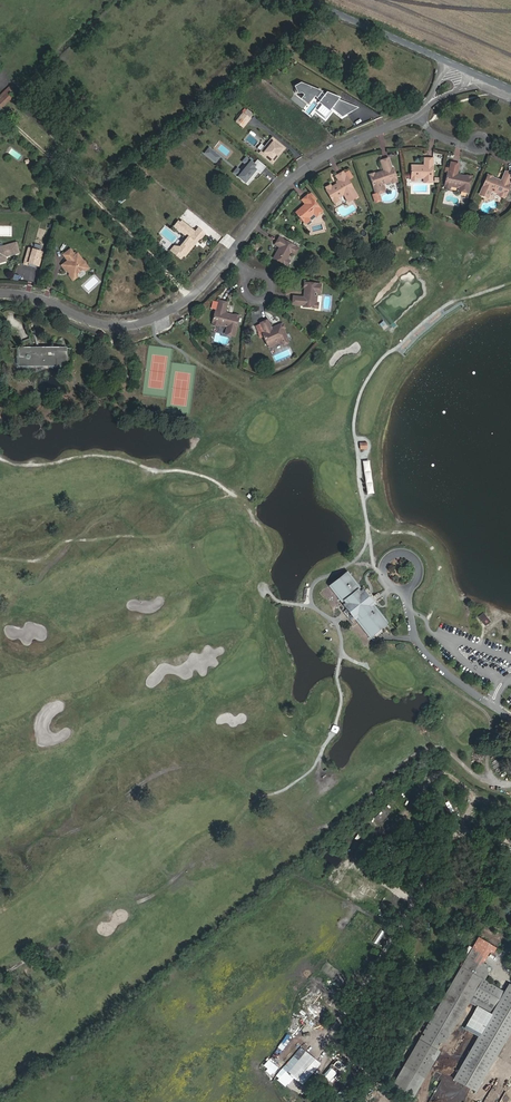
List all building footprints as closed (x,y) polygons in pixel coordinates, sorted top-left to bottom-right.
[(303,85),(297,88),(298,94),(305,94),(307,87),(303,85)] [(325,94),(307,87),(305,94),(306,95),(307,96),(307,98),(306,98),(306,100),(307,100),(308,102),(310,104),(317,96),(320,99),(319,100),(320,100),(324,95),(325,94)] [(0,104),(0,109),(2,111),(18,96),(13,91),(0,104)] [(342,101),(328,96),(327,97),(322,103),(325,105),(324,107),(332,113),(334,111),(341,102),(342,101)] [(355,114),(361,110),(342,101),(341,102),(355,114)] [(334,111),(344,119),(355,114),(341,102),(334,111)] [(247,113),(241,121),(247,127),(254,118),(247,113)] [(287,149),(275,140),(263,154),(275,164),(280,158),(279,157),(281,155),(282,156),(287,149)] [(217,154),(212,150),(208,155),(213,159),(217,154)] [(433,164),(443,164),(443,153),(434,152),(433,164)] [(219,164),(223,159),(217,154),(213,159),(219,164)] [(379,175),(378,172),(375,173),(374,171),(372,171),(371,172),(370,172),(370,173),(370,174),(369,174),(375,193),(376,192),(382,191),(383,190),(381,182),(384,181),(384,183),(390,181),(391,182),(393,183),(394,182),(396,181),(396,180),(393,167),(391,168),(388,158),(380,160),(383,170),(381,173),(381,175),(379,175)] [(411,163),(410,175),(417,176),(424,176),(423,180),(424,180),(430,180),(432,180),(433,159),(425,158),(425,163),(424,166),(421,166),(421,163),(411,163)] [(269,168),(261,161),(257,166),(249,159),(247,161),(248,165),(251,167),(245,174),(242,171),(239,172),(237,175),(251,186),(257,180),(256,179),(258,176),(259,177),(261,174),(263,175),(269,168)] [(461,190),(463,191),(469,185),(471,176),(467,176),(466,176),(462,175),(461,179),(458,178),(459,177),(457,174),(459,164),(451,162),(448,173),(447,173),(445,183),(451,185),(457,187),(457,184),(460,185),(459,190),(460,190),(461,190)] [(348,200),(355,196),(356,195),(343,172),(336,176),(338,180),(336,181),(338,184),(335,185),(334,185),(331,187),(330,186),(328,186),(327,186),(326,188),(326,189),(326,190),(332,200),(338,197),(343,194),(347,201),(348,200)] [(496,179),(493,178),(492,175),(490,174),(487,176),(480,193),(489,196),(492,188),(495,189),(494,192),(500,194),(500,196),(502,197),(506,195),(510,185),(509,185),(510,179),(510,174),(505,172),(502,181),(499,180),(498,183),(495,182),(496,179)] [(317,215),(321,212),(322,211),(308,194),(302,199),(305,203),(307,206),(304,208),(302,205),(295,212),(304,222),(308,218),(313,214),(316,216),(317,215)] [(175,253),(181,259),(184,255),(185,256),(194,245),(192,243),(197,237),(199,239),(202,238),(205,234),(199,228),(195,232),(182,221),(180,223),(178,221),(175,226),(188,237),(180,247),(175,253)] [(202,221),(198,227),(218,241),(222,236),(202,221)] [(166,228),(161,233),(174,243),(178,239),(166,228)] [(294,254),(296,249),(297,249),(297,247),(278,238),(275,245),(279,247),(282,248),(280,251),(278,250),(273,259),(285,265),(287,260),(290,254),(293,256),(294,254)] [(2,259),(1,255),(15,252),(12,242),(0,245),(0,260),(2,259)] [(44,252),(29,248),(24,264),(38,269),(44,252)] [(62,256),(67,262),(61,266),(65,271),(67,271),(68,273),(68,275),(72,280),(75,278),(75,274),(80,271),(84,271),(87,269),(83,265),(84,264),(82,262),(81,262),(76,255),(73,257),(69,251),(62,256)] [(16,272),(31,275),(32,268),(18,265),(16,272)] [(313,308),(314,303),(315,296),(313,296),(313,293),(319,293),(320,285),(304,283),(303,292),(307,292),(307,296),(303,297),(293,296),(292,305),(302,306),(302,307),(313,308)] [(208,314),(207,321),(212,322),(213,322),(213,323),(213,324),(214,325),(215,325),(216,324),(217,323),(224,325),(225,323),(227,324),(225,333),(234,335),(239,316),(237,316),(237,315),(236,314),(236,313),(235,314),(234,314),(234,315),(230,314),(229,317),(226,316),(227,313),(224,313),(227,303),(219,301),(216,311),(215,310),(214,315),(208,314)] [(284,329),(282,325),(282,324),(277,326),(279,331),(277,331),(276,330),(271,330),(268,320),(260,323),(264,333),(262,334),(266,345),(270,347),(271,346),(272,342),(279,340),(280,342),(281,344),(282,344),(287,341),(289,341),(284,329)] [(39,365),(60,349),(34,349),(29,338),(21,342),(24,349),(11,348),(11,357),(16,357),(16,359),(18,359),(18,365),(39,365)] [(65,349),(60,349),(39,365),(61,365),(61,359),(63,359),(63,360),(63,357),(64,355),(65,355),(65,349)] [(369,460),(362,461),(366,494),(373,493),(369,460)] [(375,605),(372,602),(371,603),(362,593),(364,591),(363,591),(361,587),(359,589),(349,576),(347,578),(346,576),(342,578),(336,583),(334,585),(346,600),(343,601),(343,602),(345,606),(346,605),(354,615),(353,616),(357,620),(360,618),(372,633),(374,631),(375,632),(381,627),(381,626),(383,624),(382,623),(384,620),(380,615),(373,607),(375,605)] [(332,587),(343,601),(346,600),(334,585),(332,587)] [(371,603),(372,602),(364,591),(362,593),(371,603)] [(345,606),(353,616),(354,615),(346,605),(345,606)] [(490,622),(482,613),(477,616),(485,626),(490,622)] [(370,635),(372,633),(360,618),(357,620),(370,635)] [(472,949),(466,958),(476,964),(482,955),(472,949)] [(466,958),(461,967),(466,969),(478,977),(482,979),(487,970),(476,964),(466,958)] [(393,1085),(414,1097),(475,992),(482,979),(478,977),(474,983),(467,978),(466,979),(461,976),(466,969),(461,967),(393,1085)] [(467,978),(474,983),(478,977),(466,969),(461,976),(466,979),(467,978)] [(482,979),(475,992),(497,1005),(504,992),(482,979)] [(510,1031),(510,985),(509,984),(504,992),(497,1005),(454,1079),(476,1092),(510,1031)] [(314,1021),(302,1027),(307,1036),(319,1030),(314,1021)] [(322,1064),(301,1047),(275,1076),(286,1087),(293,1079),(302,1086),(322,1064)]
